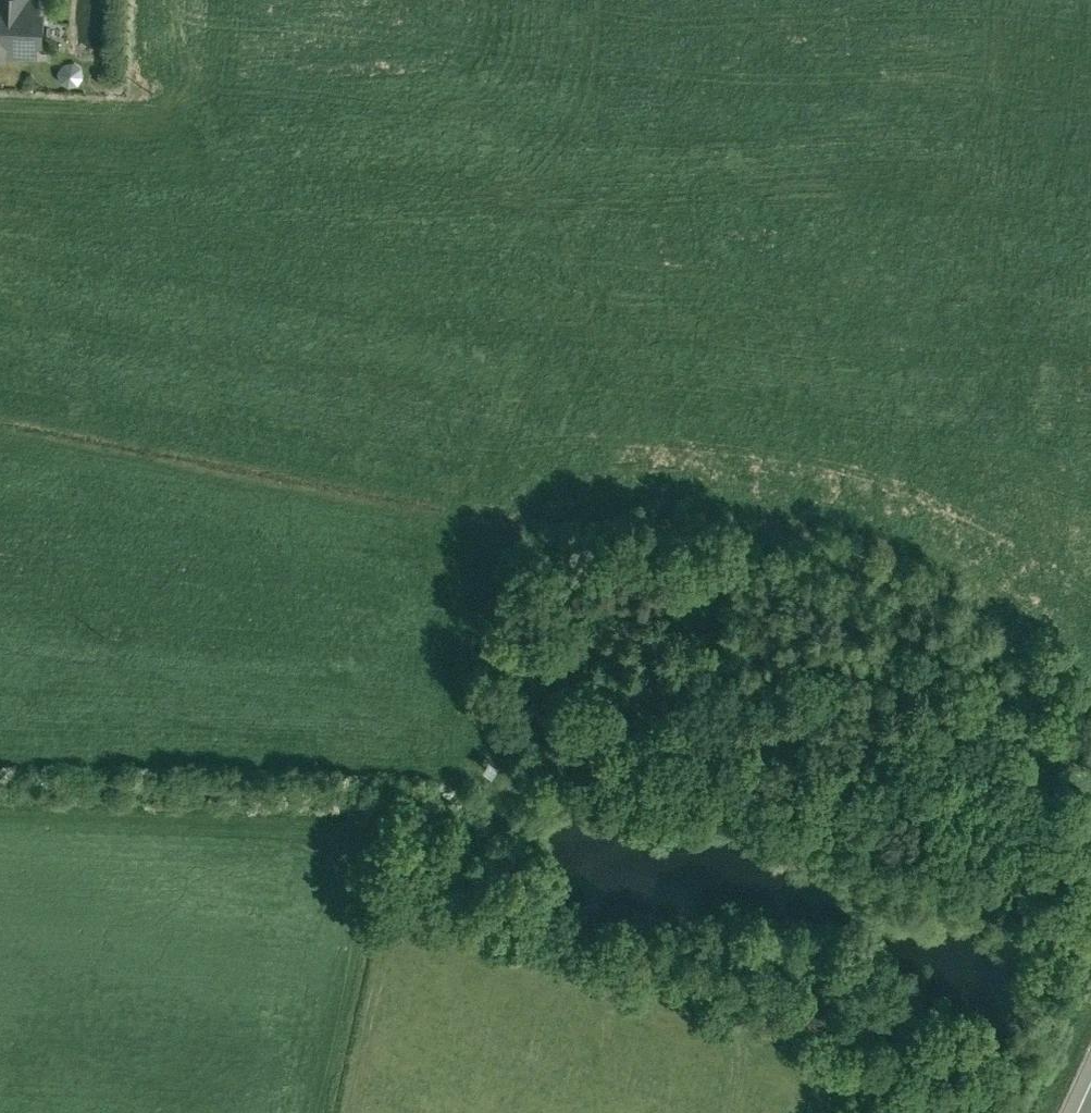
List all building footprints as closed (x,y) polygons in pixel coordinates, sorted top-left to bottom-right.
[(35,54),(37,0),(0,0),(0,52),(35,54)] [(60,62),(63,84),(84,81),(82,59),(60,62)]
